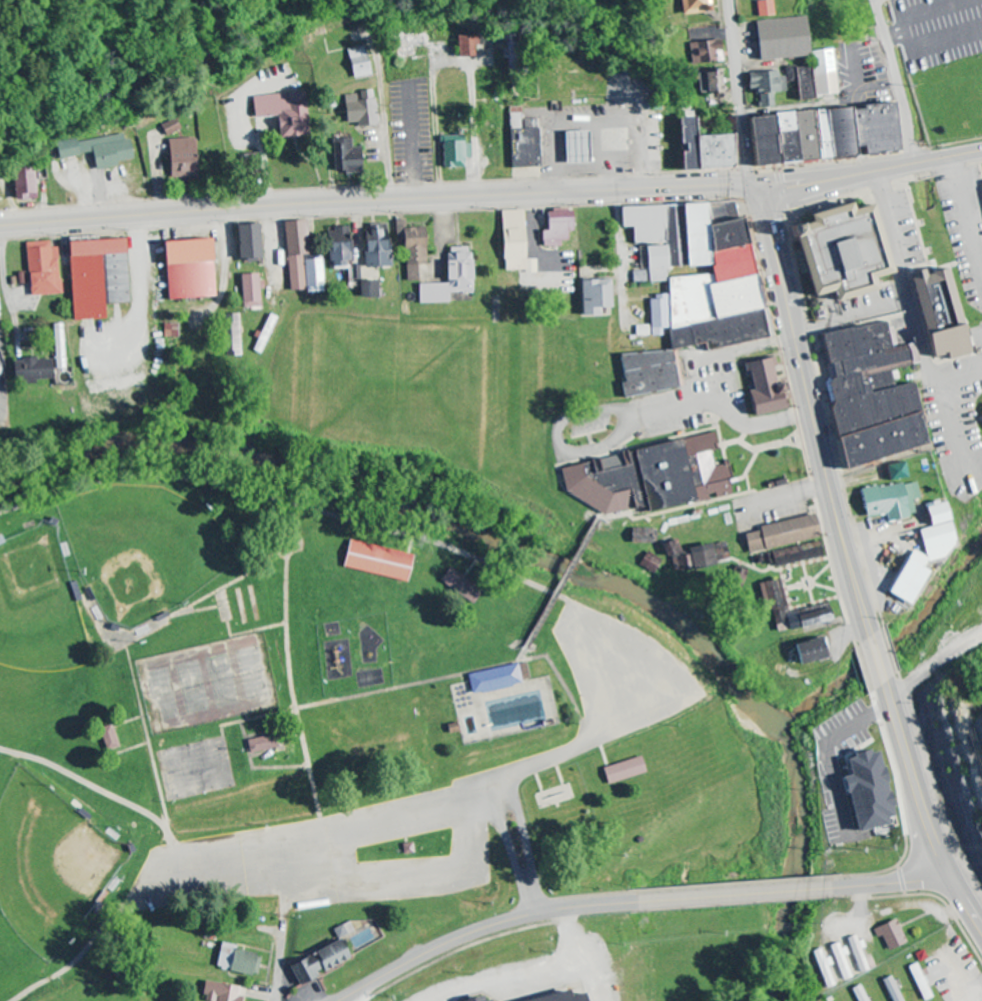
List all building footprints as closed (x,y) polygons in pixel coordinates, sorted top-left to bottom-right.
[(680,15),(708,12),(707,0),(679,0),(680,15)] [(772,16),(771,0),(755,1),(756,17),(772,16)] [(756,60),(807,57),(805,18),(754,21),(756,60)] [(459,57),(476,57),(475,47),(479,47),(479,36),(458,36),(459,57)] [(689,43),(691,64),(722,61),(720,40),(689,43)] [(370,75),(363,46),(345,50),(352,79),(370,75)] [(815,51),(817,95),(837,95),(836,50),(815,51)] [(796,100),(811,100),(810,67),(786,68),(787,82),(795,82),(796,100)] [(699,71),(700,93),(723,92),(723,70),(699,71)] [(773,107),(772,92),(786,92),(785,77),(778,77),(778,72),(746,73),(747,90),(756,89),(757,108),(773,107)] [(346,126),(377,125),(375,91),(359,91),(360,95),(345,95),(346,126)] [(253,116),(276,115),(278,137),(307,135),(305,93),(252,96),(253,116)] [(896,152),(893,105),(746,115),(749,165),(853,157),(853,148),(860,147),(860,154),(896,152)] [(701,170),(698,170),(684,170),(682,116),(698,115),(699,136),(701,170)] [(543,167),(542,127),(539,127),(539,118),(525,119),(526,128),(512,128),(514,168),(543,167)] [(182,132),(180,120),(162,124),(165,136),(182,132)] [(568,165),(566,131),(592,130),(593,163),(568,165)] [(95,169),(134,162),(129,134),(79,143),(78,140),(57,143),(60,159),(92,154),(95,169)] [(699,136),(736,134),(736,138),(738,164),(735,166),(733,168),(717,169),(701,170),(699,136)] [(442,168),(463,168),(463,158),(471,158),(471,144),(463,144),(463,136),(442,137),(442,168)] [(194,139),(167,140),(168,179),(195,178),(194,139)] [(334,173),(361,172),(360,148),(352,148),(352,139),(333,139),(334,173)] [(36,167),(14,167),(15,200),(37,199),(36,167)] [(765,343),(764,320),(750,289),(747,249),(736,224),(736,220),(708,222),(707,203),(618,208),(619,228),(630,227),(632,245),(643,244),(644,266),(648,275),(649,283),(667,282),(667,295),(660,295),(648,301),(650,337),(652,337),(668,329),(669,351),(619,354),(621,383),(620,383),(620,395),(680,392),(677,347),(702,346),(765,343)] [(885,274),(868,203),(846,209),(844,203),(802,214),(804,222),(791,225),(808,296),(826,292),(828,302),(871,292),(867,279),(885,274)] [(501,211),(501,272),(536,272),(536,260),(523,260),(523,211),(501,211)] [(569,211),(544,212),(545,231),(541,232),(541,246),(571,244),(569,211)] [(283,222),(288,293),(322,291),(320,257),(308,258),(306,220),(283,222)] [(424,228),(404,229),(404,221),(394,221),(395,243),(403,243),(405,282),(418,281),(417,265),(426,265),(424,228)] [(257,260),(256,224),(235,225),(235,261),(257,260)] [(365,268),(391,267),(390,244),(385,244),(384,224),(363,225),(365,268)] [(325,229),(326,267),(345,267),(344,229),(325,229)] [(66,242),(69,321),(100,320),(99,306),(127,304),(125,239),(66,242)] [(161,242),(164,300),(212,298),(209,239),(161,242)] [(24,243),(26,274),(20,274),(21,285),(28,284),(29,297),(59,295),(57,248),(49,248),(49,242),(24,243)] [(418,305),(449,303),(449,294),(472,293),(470,247),(444,248),(446,284),(417,285),(418,305)] [(375,281),(359,281),(358,266),(350,266),(350,282),(356,282),(357,298),(376,298),(375,281)] [(965,355),(944,268),(918,275),(916,269),(909,271),(913,286),(915,286),(921,308),(915,309),(927,358),(942,355),(943,360),(965,355)] [(631,272),(632,284),(645,283),(645,272),(631,272)] [(240,308),(260,307),(259,281),(257,281),(257,274),(240,275),(240,308)] [(578,281),(579,316),(597,316),(597,308),(609,308),(609,280),(578,281)] [(239,356),(238,314),(220,315),(221,357),(239,356)] [(276,317),(267,314),(253,352),(262,355),(276,317)] [(53,369),(62,369),(61,324),(51,325),(53,369)] [(836,462),(921,452),(913,385),(866,391),(864,373),(873,372),(873,377),(878,376),(877,367),(916,362),(914,345),(892,347),(890,324),(820,332),(836,462)] [(788,409),(786,395),(789,394),(787,383),(774,385),(771,366),(775,365),(773,358),(745,363),(750,391),(745,392),(749,416),(788,409)] [(50,382),(49,359),(10,360),(11,383),(50,382)] [(558,464),(567,515),(641,501),(643,512),(710,500),(729,496),(726,482),(729,482),(725,465),(711,467),(708,450),(717,449),(714,435),(558,464)] [(862,519),(885,515),(886,521),(914,516),(911,500),(919,499),(916,481),(857,492),(862,519)] [(925,562),(955,554),(942,503),(922,508),(927,528),(917,531),(925,562)] [(746,554),(818,539),(813,516),(742,531),(746,554)] [(654,543),(654,529),(630,529),(630,535),(637,535),(637,543),(654,543)] [(667,556),(680,551),(675,539),(662,544),(667,556)] [(341,568),(405,583),(411,556),(347,541),(341,568)] [(686,548),(691,574),(720,569),(722,585),(744,581),(742,569),(728,571),(725,551),(710,553),(709,544),(686,548)] [(638,567),(654,574),(660,559),(644,552),(638,567)] [(884,592),(908,606),(927,572),(903,558),(884,592)] [(439,583),(472,605),(481,592),(447,570),(439,583)] [(757,584),(764,612),(773,610),(776,625),(784,624),(785,631),(829,621),(826,608),(788,617),(779,579),(757,584)] [(827,658),(823,638),(790,645),(794,665),(827,658)] [(471,697),(520,685),(515,664),(466,676),(471,697)] [(114,747),(109,726),(96,729),(102,750),(114,747)] [(271,750),(268,737),(245,742),(248,755),(271,750)] [(852,834),(884,826),(883,819),(890,817),(874,749),(848,756),(849,759),(842,761),(845,776),(838,778),(852,834)] [(601,770),(606,786),(645,774),(639,757),(601,770)] [(401,845),(403,856),(413,854),(411,844),(401,845)] [(872,929),(876,939),(880,937),(886,951),(905,944),(895,920),(872,929)] [(867,971),(855,936),(846,939),(858,974),(867,971)] [(296,987),(317,978),(315,974),(346,961),(338,943),(287,964),(296,987)] [(852,979),(839,943),(829,946),(842,982),(852,979)] [(261,956),(220,946),(215,968),(256,978),(261,956)] [(828,967),(831,966),(829,958),(823,960),(820,950),(814,952),(825,989),(833,987),(828,967)] [(920,971),(918,972),(914,964),(906,967),(921,1000),(925,1000),(932,998),(920,971)] [(890,1000),(901,1000),(890,977),(881,981),(890,1000)] [(205,982),(202,1000),(241,1000),(242,997),(238,997),(239,988),(205,982)] [(859,985),(850,989),(856,1000),(867,1000),(859,985)]
